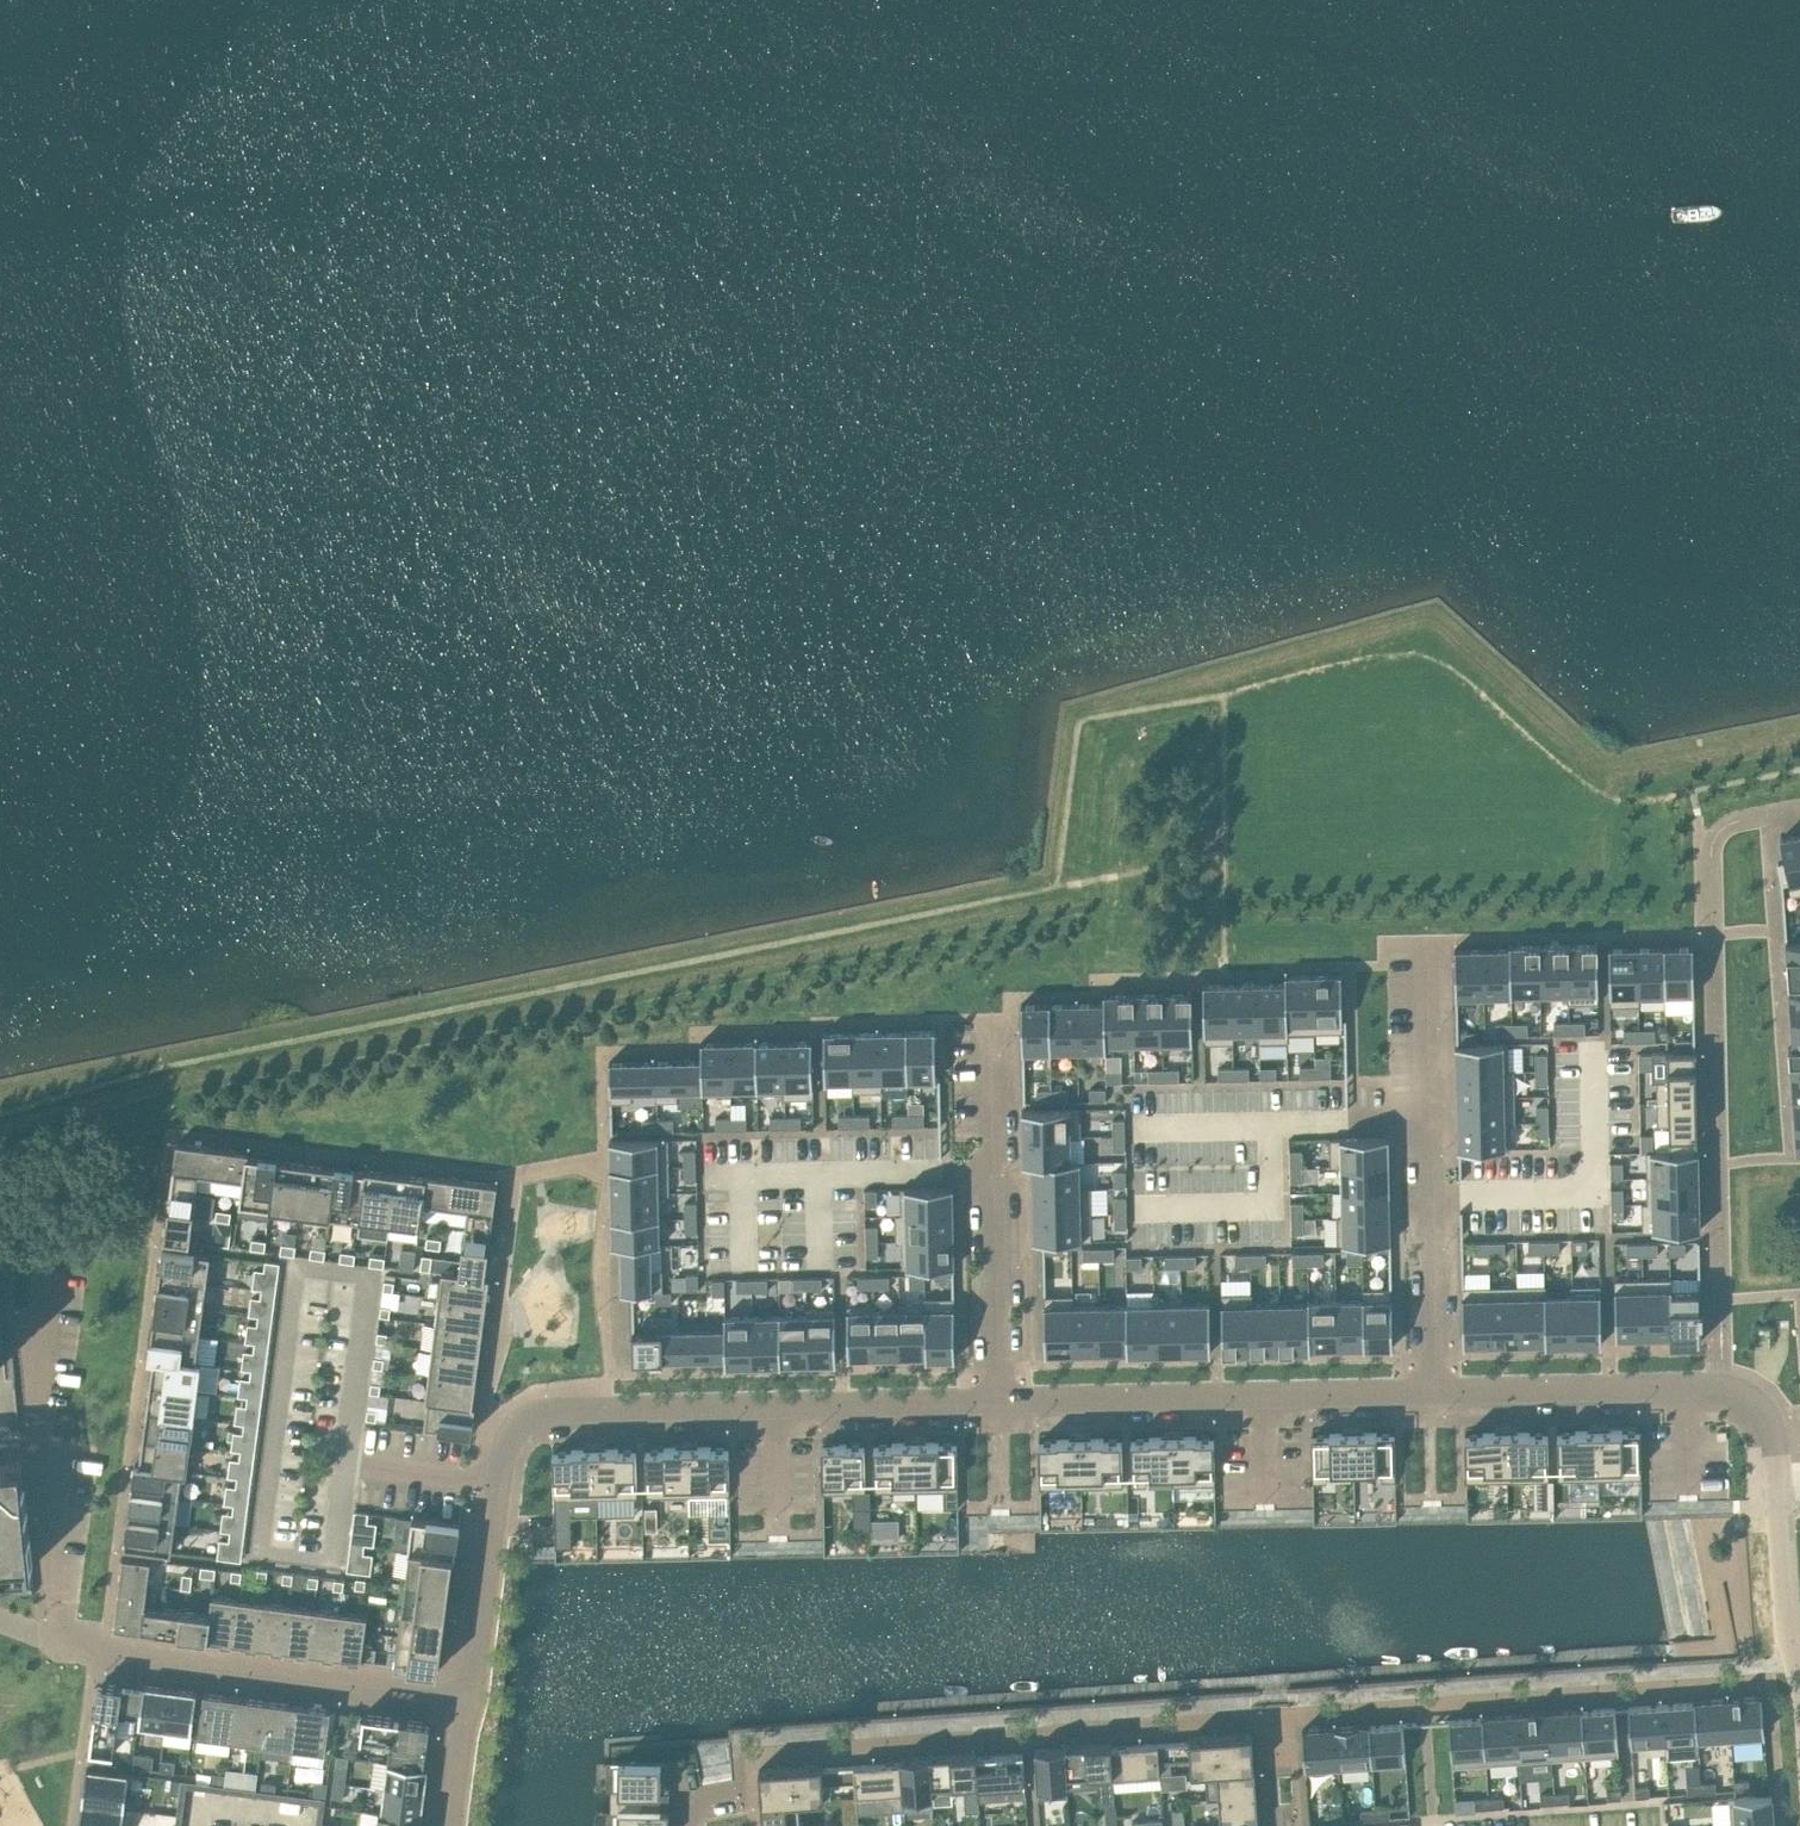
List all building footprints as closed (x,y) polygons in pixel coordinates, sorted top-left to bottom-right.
[(1778,862),(1782,884),(1784,884),(1790,882),(1792,893),(1799,891),(1799,833),(1781,837),(1786,861),(1778,862)] [(1786,941),(1788,968),(1799,967),(1799,940),(1788,941),(1786,941)] [(1512,943),(1510,944),(1510,948),(1511,948),(1512,993),(1511,993),(1511,998),(1541,997),(1540,944),(1512,945),(1512,943)] [(1570,997),(1568,997),(1568,1002),(1599,1002),(1598,943),(1568,944),(1570,997)] [(1568,944),(1540,944),(1541,997),(1568,997),(1570,997),(1568,944)] [(1666,945),(1665,945),(1667,998),(1693,997),(1695,997),(1694,944),(1692,944),(1692,946),(1666,946),(1666,945)] [(1664,947),(1638,947),(1639,998),(1640,998),(1667,998),(1665,945),(1664,945),(1664,947)] [(1611,946),(1610,946),(1611,1005),(1638,1004),(1640,1004),(1640,998),(1639,998),(1638,947),(1611,947),(1611,946)] [(1457,947),(1455,947),(1456,1000),(1458,1000),(1486,1000),(1486,994),(1485,994),(1484,948),(1457,949),(1457,947)] [(1510,948),(1484,948),(1485,994),(1486,994),(1511,993),(1512,993),(1511,948),(1510,948)] [(1788,968),(1790,994),(1799,993),(1799,967),(1788,968)] [(1340,974),(1314,974),(1315,1031),(1343,1031),(1343,1019),(1342,972),(1340,972),(1340,974)] [(1287,973),(1286,973),(1286,982),(1287,982),(1288,1032),(1289,1032),(1315,1031),(1314,974),(1287,975),(1287,973)] [(1206,982),(1204,982),(1205,1042),(1235,1042),(1235,1036),(1233,1036),(1232,983),(1206,983),(1206,982)] [(1259,982),(1232,983),(1233,1036),(1235,1036),(1259,1036),(1261,1036),(1259,982)] [(1261,1036),(1259,1036),(1259,1041),(1261,1041),(1288,1041),(1289,1041),(1289,1032),(1288,1032),(1287,982),(1286,982),(1259,982),(1261,1036)] [(1106,993),(1104,992),(1104,1002),(1105,1002),(1106,1047),(1107,1047),(1135,1046),(1134,993),(1106,994),(1106,993)] [(1192,992),(1162,993),(1164,1046),(1193,1045),(1192,992)] [(1162,993),(1134,993),(1135,1046),(1164,1046),(1162,993)] [(1790,994),(1792,1020),(1799,1019),(1799,993),(1790,994)] [(1024,1002),(1022,1002),(1022,1004),(1023,1055),(1053,1055),(1053,1049),(1052,1049),(1051,1002),(1050,1002),(1050,1003),(1024,1004),(1024,1002)] [(1052,1002),(1051,1002),(1052,1049),(1053,1049),(1079,1048),(1078,1003),(1052,1003),(1052,1002)] [(1104,1002),(1078,1003),(1079,1048),(1105,1048),(1105,1049),(1106,1049),(1107,1049),(1107,1047),(1106,1047),(1105,1002),(1104,1002)] [(1789,1045),(1789,1046),(1799,1045),(1799,1019),(1792,1020),(1794,1045),(1789,1045)] [(1570,1021),(1554,1021),(1555,1033),(1570,1033),(1570,1021)] [(1585,1021),(1570,1021),(1570,1033),(1586,1033),(1585,1021)] [(1513,1022),(1497,1023),(1497,1034),(1513,1034),(1513,1022)] [(1528,1022),(1513,1022),(1513,1034),(1528,1034),(1528,1022)] [(907,1028),(907,1031),(908,1078),(907,1078),(908,1084),(937,1083),(937,1079),(936,1028),(934,1028),(934,1029),(908,1030),(908,1028),(907,1028)] [(1640,1029),(1624,1029),(1624,1041),(1640,1041),(1640,1029)] [(1655,1029),(1640,1029),(1640,1041),(1655,1040),(1655,1029)] [(826,1031),(825,1031),(825,1036),(826,1081),(827,1081),(827,1079),(853,1079),(854,1079),(853,1032),(826,1033),(826,1031)] [(854,1079),(853,1079),(853,1090),(882,1090),(882,1079),(881,1079),(880,1031),(853,1032),(854,1079)] [(907,1031),(880,1031),(881,1079),(882,1079),(907,1078),(908,1078),(907,1031)] [(1477,1031),(1461,1031),(1461,1044),(1477,1043),(1477,1031)] [(786,1092),(784,1092),(784,1098),(799,1097),(814,1097),(813,1038),(811,1038),(811,1040),(784,1040),(786,1092)] [(1692,1038),(1676,1039),(1677,1051),(1692,1051),(1692,1038)] [(756,1041),(730,1042),(731,1087),(732,1087),(757,1087),(758,1087),(757,1039),(756,1039),(756,1041)] [(758,1039),(757,1039),(758,1087),(757,1087),(757,1092),(784,1092),(786,1092),(784,1040),(758,1041),(758,1039)] [(704,1041),(702,1041),(702,1056),(702,1060),(703,1060),(703,1088),(703,1094),(727,1093),(732,1093),(732,1087),(731,1087),(730,1042),(704,1042),(704,1041)] [(1457,1044),(1456,1044),(1456,1045),(1458,1045),(1458,1071),(1509,1069),(1509,1068),(1509,1043),(1486,1043),(1477,1043),(1461,1044),(1459,1044),(1457,1044)] [(1789,1046),(1791,1072),(1799,1071),(1799,1045),(1789,1046)] [(1668,1051),(1652,1051),(1652,1053),(1652,1068),(1652,1081),(1657,1081),(1657,1102),(1697,1101),(1697,1081),(1696,1074),(1696,1053),(1698,1053),(1698,1051),(1696,1051),(1694,1051),(1692,1051),(1677,1051),(1668,1051)] [(1548,1053),(1536,1053),(1536,1068),(1548,1068),(1548,1053)] [(1652,1053),(1640,1053),(1640,1069),(1652,1068),(1652,1053)] [(612,1060),(610,1060),(611,1101),(632,1101),(632,1090),(656,1089),(658,1089),(657,1061),(612,1062),(612,1060)] [(658,1089),(656,1089),(657,1100),(678,1100),(678,1089),(703,1088),(703,1060),(702,1060),(657,1061),(658,1089)] [(1316,1065),(1300,1065),(1301,1077),(1316,1077),(1316,1065)] [(1331,1065),(1316,1065),(1316,1077),(1331,1077),(1331,1065)] [(1249,1066),(1234,1067),(1234,1079),(1250,1078),(1249,1066)] [(1277,1066),(1261,1066),(1261,1078),(1277,1078),(1277,1066)] [(1234,1067),(1218,1067),(1219,1079),(1234,1079),(1234,1067)] [(1164,1068),(1149,1069),(1149,1081),(1164,1080),(1164,1068)] [(1180,1068),(1164,1068),(1164,1080),(1180,1080),(1180,1068)] [(1509,1069),(1458,1071),(1459,1096),(1515,1095),(1515,1068),(1509,1068),(1509,1069)] [(1548,1068),(1536,1068),(1536,1084),(1548,1083),(1548,1068)] [(1122,1069),(1107,1070),(1107,1081),(1122,1081),(1122,1069)] [(1791,1072),(1793,1098),(1799,1097),(1799,1071),(1791,1072)] [(1052,1088),(1037,1089),(1037,1101),(1053,1100),(1052,1088)] [(1068,1088),(1052,1088),(1053,1100),(1068,1100),(1068,1088)] [(1106,1088),(1090,1088),(1091,1100),(1106,1099),(1106,1088)] [(1515,1095),(1459,1096),(1459,1122),(1510,1121),(1510,1122),(1516,1122),(1515,1095)] [(1697,1101),(1657,1102),(1658,1124),(1669,1123),(1670,1150),(1670,1151),(1700,1150),(1700,1149),(1698,1149),(1698,1128),(1697,1121),(1697,1101)] [(1549,1105),(1537,1105),(1537,1120),(1549,1120),(1549,1105)] [(1024,1109),(1023,1109),(1023,1111),(1024,1111),(1025,1135),(1071,1134),(1071,1136),(1082,1136),(1082,1108),(1024,1109)] [(909,1113),(894,1113),(894,1125),(909,1125),(909,1113)] [(925,1113),(909,1113),(909,1125),(925,1125),(925,1113)] [(855,1114),(839,1115),(839,1127),(855,1126),(855,1114)] [(870,1114),(855,1114),(855,1126),(870,1126),(870,1114)] [(801,1115),(786,1116),(786,1128),(802,1127),(801,1115)] [(786,1116),(771,1116),(771,1128),(786,1128),(786,1116)] [(731,1117),(716,1117),(716,1129),(732,1129),(731,1117)] [(747,1117),(731,1117),(732,1129),(747,1129),(747,1117)] [(658,1118),(643,1119),(643,1131),(658,1130),(658,1118)] [(674,1118),(658,1118),(658,1130),(674,1130),(674,1118)] [(1125,1118),(1113,1119),(1113,1133),(1125,1133),(1125,1118)] [(1549,1120),(1537,1120),(1537,1136),(1549,1136),(1549,1120)] [(1460,1147),(1458,1147),(1458,1149),(1460,1149),(1462,1149),(1511,1148),(1510,1122),(1510,1121),(1459,1122),(1460,1147)] [(1125,1133),(1113,1133),(1114,1150),(1125,1150),(1125,1133)] [(1025,1161),(1024,1161),(1024,1163),(1034,1163),(1034,1162),(1071,1161),(1071,1160),(1071,1136),(1071,1134),(1025,1135),(1025,1161)] [(1654,1134),(1642,1134),(1642,1150),(1646,1150),(1654,1150),(1654,1134)] [(1349,1137),(1331,1138),(1331,1166),(1343,1166),(1343,1163),(1350,1163),(1388,1162),(1388,1138),(1389,1138),(1389,1136),(1349,1137)] [(669,1138),(610,1139),(610,1141),(612,1141),(612,1142),(612,1166),(611,1166),(669,1165),(669,1138)] [(250,1151),(177,1141),(174,1168),(200,1172),(200,1173),(244,1178),(248,1155),(249,1155),(250,1151)] [(696,1149),(684,1149),(685,1165),(696,1164),(696,1149)] [(1303,1150),(1291,1150),(1291,1164),(1303,1164),(1303,1150)] [(1654,1150),(1646,1150),(1647,1177),(1699,1176),(1698,1151),(1700,1151),(1700,1150),(1670,1151),(1670,1150),(1654,1150)] [(249,1155),(248,1155),(244,1178),(239,1215),(270,1219),(271,1206),(277,1159),(249,1155)] [(301,1210),(307,1163),(277,1159),(271,1206),(301,1210)] [(1071,1161),(1034,1162),(1034,1163),(1034,1188),(1042,1187),(1043,1187),(1071,1187),(1080,1187),(1080,1185),(1080,1162),(1081,1162),(1081,1160),(1071,1160),(1071,1161)] [(1350,1163),(1343,1163),(1343,1166),(1343,1190),(1389,1189),(1388,1162),(1350,1163)] [(1623,1162),(1611,1162),(1612,1178),(1624,1177),(1623,1162)] [(331,1214),(337,1167),(307,1163),(301,1210),(331,1214)] [(696,1164),(685,1165),(685,1180),(697,1180),(696,1164)] [(1303,1164),(1291,1164),(1291,1181),(1303,1180),(1303,1164)] [(669,1165),(611,1166),(611,1167),(612,1167),(613,1192),(659,1191),(659,1193),(670,1192),(669,1165)] [(367,1171),(366,1171),(337,1167),(331,1214),(362,1218),(362,1216),(361,1216),(367,1171)] [(200,1173),(200,1172),(174,1168),(165,1236),(191,1239),(200,1173)] [(391,1219),(397,1172),(366,1168),(366,1171),(367,1171),(361,1216),(362,1216),(391,1219)] [(1126,1170),(1114,1170),(1115,1186),(1127,1186),(1126,1170)] [(427,1176),(426,1176),(397,1172),(391,1219),(421,1223),(424,1202),(423,1202),(427,1176)] [(426,1174),(426,1176),(427,1176),(423,1202),(424,1202),(468,1207),(468,1206),(494,1210),(498,1183),(426,1174)] [(1699,1176),(1647,1177),(1648,1201),(1648,1203),(1699,1202),(1699,1176)] [(1042,1187),(1034,1188),(1035,1213),(1043,1213),(1071,1213),(1092,1212),(1091,1185),(1080,1185),(1080,1187),(1071,1187),(1043,1187),(1042,1187)] [(943,1186),(901,1187),(902,1213),(902,1214),(953,1213),(953,1188),(954,1188),(954,1186),(943,1186)] [(1624,1188),(1612,1188),(1612,1203),(1624,1203),(1624,1188)] [(866,1189),(866,1205),(878,1205),(878,1204),(878,1189),(866,1189)] [(1389,1189),(1343,1190),(1344,1215),(1344,1216),(1362,1215),(1389,1215),(1389,1189)] [(614,1217),(612,1217),(612,1218),(661,1217),(661,1216),(659,1216),(659,1193),(659,1191),(613,1192),(614,1217)] [(1127,1196),(1115,1196),(1115,1212),(1127,1211),(1127,1196)] [(697,1201),(685,1201),(686,1217),(698,1217),(697,1201)] [(1304,1201),(1292,1201),(1292,1217),(1304,1217),(1304,1201)] [(1648,1201),(1642,1202),(1643,1230),(1701,1228),(1701,1227),(1700,1227),(1699,1202),(1648,1203),(1648,1201)] [(1624,1203),(1612,1203),(1613,1219),(1625,1219),(1624,1203)] [(468,1206),(468,1207),(460,1272),(460,1273),(486,1277),(486,1275),(494,1210),(468,1206)] [(232,1211),(217,1209),(216,1218),(230,1220),(232,1211)] [(1127,1211),(1115,1212),(1116,1227),(1127,1227),(1127,1211)] [(1035,1238),(1034,1239),(1034,1240),(1043,1240),(1047,1240),(1063,1240),(1073,1240),(1093,1239),(1092,1212),(1071,1213),(1043,1213),(1035,1213),(1035,1238)] [(902,1213),(896,1213),(896,1219),(897,1235),(897,1242),(902,1241),(902,1240),(954,1239),(953,1213),(902,1214),(902,1213)] [(1344,1215),(1338,1215),(1338,1243),(1363,1242),(1372,1242),(1388,1242),(1391,1242),(1391,1240),(1390,1240),(1389,1215),(1362,1215),(1344,1216),(1344,1215)] [(661,1217),(612,1218),(612,1219),(614,1219),(614,1243),(612,1243),(612,1245),(623,1245),(623,1244),(651,1244),(660,1244),(661,1244),(661,1242),(660,1242),(659,1218),(661,1218),(661,1217)] [(698,1217),(686,1217),(686,1232),(698,1232),(698,1217)] [(1304,1217),(1292,1217),(1292,1232),(1304,1232),(1304,1217)] [(879,1225),(867,1225),(867,1240),(879,1240),(879,1225)] [(230,1244),(232,1230),(222,1229),(220,1243),(230,1244)] [(442,1238),(428,1236),(426,1246),(441,1248),(442,1238)] [(267,1240),(252,1238),(251,1248),(265,1249),(267,1240)] [(954,1239),(902,1240),(902,1241),(903,1267),(907,1267),(925,1266),(935,1266),(950,1266),(954,1266),(956,1266),(956,1264),(954,1264),(954,1239)] [(1587,1239),(1572,1239),(1572,1251),(1588,1251),(1587,1239)] [(879,1240),(867,1240),(867,1256),(879,1256),(879,1240)] [(1063,1240),(1047,1240),(1047,1252),(1063,1252),(1063,1240)] [(1544,1240),(1529,1240),(1529,1252),(1545,1252),(1544,1240)] [(1560,1240),(1544,1240),(1545,1252),(1560,1251),(1560,1240)] [(1490,1241),(1474,1242),(1475,1254),(1490,1253),(1490,1241)] [(1505,1241),(1490,1241),(1490,1253),(1506,1253),(1505,1241)] [(1658,1242),(1643,1243),(1643,1254),(1658,1254),(1658,1242)] [(1670,1242),(1670,1254),(1686,1254),(1686,1242),(1670,1242)] [(296,1244),(282,1243),(281,1252),(295,1254),(296,1244)] [(1643,1243),(1627,1243),(1627,1255),(1643,1254),(1643,1243)] [(624,1289),(622,1289),(622,1291),(632,1291),(633,1291),(653,1291),(663,1290),(663,1269),(652,1269),(651,1244),(623,1244),(623,1245),(624,1289)] [(211,1252),(164,1246),(160,1274),(208,1280),(211,1252)] [(326,1248),(312,1246),(311,1256),(325,1258),(326,1248)] [(1115,1246),(1099,1247),(1099,1259),(1115,1258),(1115,1246)] [(1099,1247),(1084,1247),(1084,1259),(1099,1259),(1099,1247)] [(356,1252),(342,1250),(340,1260),(355,1262),(356,1252)] [(1363,1250),(1347,1251),(1348,1263),(1363,1262),(1363,1250)] [(1324,1251),(1309,1252),(1309,1264),(1324,1263),(1324,1251)] [(1309,1252),(1293,1252),(1293,1264),(1309,1264),(1309,1252)] [(1251,1253),(1236,1253),(1236,1265),(1251,1265),(1251,1253)] [(1267,1253),(1251,1253),(1251,1265),(1267,1265),(1267,1253)] [(386,1256),(371,1254),(370,1264),(384,1266),(386,1256)] [(433,1255),(423,1254),(421,1268),(431,1269),(433,1255)] [(1181,1254),(1166,1255),(1166,1267),(1181,1266),(1181,1254)] [(1197,1254),(1181,1254),(1181,1266),(1197,1266),(1197,1254)] [(1142,1255),(1127,1256),(1127,1267),(1142,1267),(1142,1255)] [(280,1261),(266,1260),(265,1269),(279,1271),(280,1261)] [(950,1266),(935,1266),(935,1267),(935,1278),(951,1278),(950,1266)] [(460,1272),(443,1270),(439,1296),(487,1302),(490,1276),(486,1275),(486,1277),(460,1273),(460,1272)] [(1460,1283),(1485,1284),(1485,1271),(1460,1270),(1460,1283)] [(699,1273),(687,1273),(687,1289),(699,1288),(699,1273)] [(208,1280),(160,1274),(157,1301),(204,1307),(208,1280)] [(925,1274),(910,1275),(910,1287),(926,1286),(925,1274)] [(887,1275),(874,1276),(874,1287),(890,1287),(890,1275),(887,1275)] [(874,1276),(859,1276),(859,1288),(874,1287),(874,1276)] [(792,1277),(780,1277),(780,1289),(792,1289),(807,1289),(807,1277),(792,1277)] [(823,1277),(807,1277),(807,1289),(823,1288),(823,1277)] [(1244,1277),(1218,1280),(1219,1292),(1246,1288),(1244,1277)] [(1672,1277),(1644,1278),(1645,1335),(1671,1335),(1672,1335),(1671,1289),(1672,1289),(1672,1277)] [(753,1278),(737,1278),(737,1290),(753,1290),(753,1278)] [(768,1278),(753,1278),(753,1290),(768,1290),(768,1278)] [(1644,1278),(1615,1278),(1617,1337),(1618,1337),(1618,1336),(1645,1335),(1644,1278)] [(395,1281),(385,1279),(384,1289),(393,1290),(395,1281)] [(725,1279),(713,1279),(713,1294),(725,1294),(725,1279)] [(1518,1284),(1491,1285),(1492,1342),(1519,1341),(1518,1284)] [(1547,1284),(1518,1284),(1519,1341),(1546,1341),(1546,1344),(1547,1344),(1546,1295),(1547,1295),(1547,1284)] [(1465,1286),(1463,1286),(1464,1344),(1466,1344),(1466,1343),(1492,1342),(1491,1285),(1465,1286)] [(277,1289),(262,1287),(261,1297),(275,1299),(277,1289)] [(1392,1287),(1363,1288),(1363,1299),(1364,1299),(1365,1346),(1366,1346),(1366,1345),(1392,1344),(1392,1346),(1393,1346),(1392,1287)] [(1672,1335),(1671,1335),(1671,1340),(1673,1340),(1702,1340),(1702,1320),(1703,1320),(1703,1316),(1703,1311),(1703,1308),(1701,1308),(1701,1288),(1699,1288),(1672,1289),(1671,1289),(1672,1335)] [(663,1291),(656,1291),(656,1303),(672,1302),(672,1297),(672,1290),(663,1291)] [(1253,1292),(1222,1293),(1223,1349),(1223,1351),(1253,1351),(1252,1303),(1253,1303),(1253,1292)] [(1600,1294),(1573,1295),(1574,1342),(1600,1341),(1600,1343),(1602,1343),(1601,1293),(1600,1293),(1600,1294)] [(1074,1294),(1045,1295),(1046,1353),(1048,1353),(1048,1351),(1074,1351),(1073,1305),(1074,1305),(1074,1294)] [(1547,1295),(1546,1295),(1547,1344),(1548,1344),(1548,1342),(1574,1342),(1573,1295),(1547,1295)] [(487,1302),(439,1296),(436,1322),(483,1328),(487,1302)] [(955,1296),(926,1297),(926,1303),(927,1354),(927,1358),(928,1358),(928,1356),(954,1356),(954,1357),(956,1357),(955,1296)] [(1183,1297),(1153,1298),(1153,1304),(1155,1304),(1156,1351),(1183,1350),(1182,1303),(1183,1303),(1183,1297)] [(1310,1299),(1309,1299),(1309,1303),(1310,1303),(1311,1346),(1338,1345),(1337,1300),(1310,1300),(1310,1299)] [(1363,1299),(1337,1300),(1338,1345),(1364,1345),(1364,1346),(1365,1346),(1364,1299),(1363,1299)] [(157,1301),(153,1328),(200,1334),(204,1307),(157,1301)] [(1183,1303),(1182,1303),(1183,1350),(1210,1350),(1210,1351),(1211,1351),(1211,1350),(1210,1301),(1209,1301),(1209,1303),(1183,1303)] [(926,1303),(899,1303),(899,1309),(901,1309),(902,1355),(927,1354),(926,1303)] [(1126,1304),(1100,1305),(1101,1350),(1128,1350),(1129,1350),(1128,1304),(1128,1303),(1126,1303),(1126,1304)] [(1253,1303),(1252,1303),(1253,1351),(1282,1350),(1281,1303),(1253,1303)] [(1309,1303),(1281,1303),(1282,1350),(1310,1350),(1310,1351),(1312,1351),(1311,1346),(1310,1303),(1309,1303)] [(876,1304),(848,1304),(849,1334),(849,1357),(851,1357),(851,1356),(876,1355),(875,1310),(876,1309),(876,1304)] [(1128,1350),(1128,1353),(1129,1353),(1130,1353),(1130,1351),(1156,1351),(1155,1304),(1153,1304),(1128,1304),(1129,1350),(1128,1350)] [(391,1306),(382,1305),(380,1315),(390,1316),(391,1306)] [(1074,1305),(1073,1305),(1074,1351),(1101,1350),(1100,1305),(1074,1305)] [(836,1308),(807,1308),(807,1314),(808,1314),(809,1361),(835,1361),(835,1362),(837,1362),(836,1308)] [(876,1309),(875,1310),(876,1355),(902,1355),(901,1309),(899,1309),(876,1309)] [(780,1315),(753,1315),(754,1362),(780,1362),(781,1364),(782,1364),(781,1313),(780,1313),(780,1315)] [(782,1313),(781,1313),(782,1364),(782,1363),(782,1362),(809,1361),(808,1314),(807,1314),(782,1315),(782,1313)] [(727,1314),(725,1314),(725,1328),(726,1328),(727,1356),(726,1356),(726,1365),(728,1365),(728,1363),(754,1362),(753,1315),(727,1316),(727,1314)] [(273,1316),(259,1315),(258,1324),(272,1326),(273,1316)] [(483,1328),(436,1322),(433,1348),(480,1354),(483,1328)] [(200,1334),(153,1328),(150,1356),(154,1357),(155,1356),(197,1361),(197,1360),(200,1334)] [(725,1328),(680,1329),(681,1357),(726,1356),(727,1356),(726,1328),(725,1328)] [(680,1329),(633,1330),(634,1358),(652,1358),(652,1360),(664,1359),(664,1358),(681,1357),(680,1329)] [(388,1332),(378,1331),(377,1340),(387,1342),(388,1332)] [(270,1343),(255,1341),(254,1351),(268,1353),(270,1343)] [(480,1354),(433,1348),(430,1373),(477,1379),(480,1354)] [(155,1356),(154,1357),(151,1383),(198,1389),(202,1361),(197,1360),(197,1361),(155,1356)] [(385,1357),(375,1356),(374,1366),(383,1367),(385,1357)] [(266,1370),(252,1368),(251,1378),(265,1380),(266,1370)] [(430,1373),(429,1373),(426,1400),(428,1400),(428,1399),(473,1405),(474,1404),(477,1379),(430,1373)] [(381,1383),(372,1382),(370,1391),(380,1393),(381,1383)] [(198,1389),(151,1383),(147,1409),(147,1410),(195,1416),(198,1389)] [(263,1397),(248,1395),(247,1405),(261,1407),(263,1397)] [(473,1405),(428,1399),(428,1400),(425,1425),(472,1432),(476,1404),(474,1404),(473,1405)] [(378,1409),(368,1408),(367,1418),(377,1419),(378,1409)] [(195,1416),(147,1410),(144,1436),(191,1443),(195,1416)] [(259,1424),(245,1422),(244,1432),(258,1434),(259,1424)] [(1623,1428),(1600,1429),(1601,1478),(1642,1477),(1641,1429),(1623,1430),(1623,1428)] [(1576,1431),(1558,1431),(1559,1478),(1601,1478),(1600,1429),(1576,1429),(1576,1431)] [(1530,1430),(1507,1431),(1508,1480),(1550,1479),(1549,1431),(1530,1432),(1530,1430)] [(1330,1433),(1312,1434),(1313,1481),(1327,1480),(1327,1469),(1355,1468),(1354,1431),(1343,1431),(1330,1432),(1330,1433)] [(1364,1431),(1354,1431),(1355,1468),(1382,1468),(1382,1479),(1396,1479),(1395,1432),(1377,1432),(1377,1431),(1364,1431)] [(1484,1433),(1466,1433),(1467,1480),(1508,1480),(1507,1431),(1484,1431),(1484,1433)] [(1174,1473),(1173,1473),(1173,1484),(1216,1483),(1215,1436),(1197,1436),(1197,1435),(1184,1435),(1174,1436),(1174,1473)] [(144,1436),(140,1463),(183,1469),(183,1470),(188,1470),(191,1443),(144,1436)] [(1150,1438),(1132,1438),(1133,1485),(1147,1485),(1147,1473),(1173,1473),(1174,1473),(1174,1436),(1150,1436),(1150,1438)] [(1104,1437),(1081,1438),(1082,1486),(1123,1485),(1122,1438),(1104,1439),(1104,1437)] [(1057,1440),(1039,1440),(1040,1487),(1082,1486),(1081,1438),(1057,1438),(1057,1440)] [(927,1442),(916,1442),(917,1490),(945,1490),(946,1506),(959,1506),(959,1489),(957,1442),(939,1443),(939,1441),(927,1442)] [(892,1444),(874,1444),(876,1491),(917,1490),(916,1442),(905,1442),(892,1442),(892,1444)] [(823,1460),(821,1460),(821,1469),(823,1469),(823,1493),(854,1492),(854,1507),(871,1507),(871,1490),(866,1490),(865,1444),(847,1445),(847,1443),(834,1444),(822,1444),(823,1460)] [(688,1446),(689,1494),(731,1493),(730,1452),(730,1446),(712,1447),(712,1445),(699,1445),(699,1446),(693,1446),(688,1446)] [(665,1448),(647,1448),(648,1495),(689,1494),(688,1446),(684,1446),(678,1447),(678,1446),(665,1446),(665,1448)] [(572,1450),(554,1450),(556,1526),(557,1526),(572,1525),(571,1514),(598,1514),(598,1496),(597,1496),(596,1448),(572,1448),(572,1450)] [(619,1448),(596,1448),(597,1496),(598,1496),(638,1495),(637,1449),(619,1449),(619,1448)] [(256,1451),(241,1449),(240,1459),(254,1461),(256,1451)] [(140,1462),(136,1462),(132,1490),(180,1496),(183,1469),(140,1463),(140,1462)] [(34,1565),(28,1509),(26,1510),(26,1511),(17,1512),(13,1468),(0,1469),(0,1569),(34,1565)] [(252,1478),(238,1476),(237,1486),(251,1488),(252,1478)] [(180,1496),(132,1490),(129,1517),(176,1523),(180,1496)] [(249,1505),(234,1503),(233,1513),(247,1515),(249,1505)] [(657,1507),(645,1507),(646,1530),(658,1529),(657,1507)] [(369,1512),(355,1510),(354,1519),(368,1521),(369,1512)] [(176,1523),(129,1517),(125,1545),(172,1551),(176,1523)] [(460,1524),(413,1517),(409,1550),(410,1550),(410,1549),(454,1555),(456,1555),(460,1524)] [(895,1518),(872,1519),(872,1528),(872,1539),(883,1539),(883,1532),(895,1532),(895,1518)] [(640,1527),(631,1527),(632,1542),(640,1542),(640,1527)] [(245,1532),(231,1530),(230,1540),(244,1541),(245,1532)] [(366,1543),(351,1541),(350,1550),(364,1552),(366,1543)] [(410,1549),(410,1550),(407,1577),(450,1583),(454,1555),(410,1549)] [(152,1559),(124,1555),(114,1627),(141,1630),(145,1604),(146,1604),(152,1559)] [(216,1567),(202,1565),(201,1574),(215,1576),(216,1567)] [(268,1569),(259,1568),(258,1577),(267,1579),(268,1569)] [(242,1570),(233,1569),(231,1578),(241,1580),(242,1570)] [(294,1572),(284,1571),(283,1581),(293,1582),(294,1572)] [(193,1574),(183,1573),(181,1587),(192,1588),(193,1574)] [(319,1576),(310,1574),(309,1584),(318,1585),(319,1576)] [(366,1578),(357,1576),(356,1586),(365,1587),(366,1578)] [(450,1583),(407,1577),(403,1606),(446,1611),(450,1583)] [(345,1579),(335,1578),(334,1588),(344,1589),(345,1579)] [(234,1642),(239,1597),(213,1594),(210,1613),(211,1613),(208,1639),(221,1641),(220,1643),(234,1645),(235,1642),(234,1642)] [(265,1601),(239,1597),(234,1642),(235,1642),(246,1644),(246,1646),(260,1648),(260,1646),(259,1646),(265,1601)] [(290,1604),(265,1601),(259,1646),(260,1646),(272,1647),(271,1650),(285,1651),(286,1649),(285,1649),(290,1604)] [(146,1604),(145,1604),(141,1630),(208,1639),(211,1613),(210,1613),(146,1604)] [(316,1607),(290,1604),(285,1649),(286,1649),(297,1651),(297,1653),(311,1655),(311,1652),(310,1652),(316,1607)] [(446,1611),(403,1606),(399,1634),(443,1640),(447,1611),(446,1611)] [(341,1611),(316,1607),(310,1652),(311,1652),(323,1654),(322,1656),(336,1658),(337,1656),(336,1655),(341,1611)] [(368,1614),(341,1611),(336,1655),(337,1656),(348,1657),(348,1659),(362,1661),(362,1659),(364,1644),(368,1614)] [(443,1640),(399,1634),(395,1663),(439,1669),(443,1640)] [(377,1646),(364,1644),(362,1659),(375,1661),(377,1646)] [(144,1687),(100,1681),(91,1748),(93,1748),(91,1766),(105,1768),(107,1750),(115,1751),(120,1715),(140,1718),(144,1687)] [(144,1687),(140,1718),(140,1724),(166,1727),(171,1687),(145,1683),(144,1687)] [(198,1690),(171,1687),(166,1727),(193,1731),(198,1690)] [(237,1695),(205,1691),(199,1734),(231,1738),(237,1695)] [(268,1699),(237,1695),(231,1738),(263,1742),(268,1699)] [(1762,1695),(1731,1697),(1734,1740),(1765,1738),(1762,1695)] [(1695,1700),(1695,1701),(1696,1701),(1699,1742),(1734,1740),(1731,1697),(1695,1700)] [(299,1704),(268,1699),(263,1742),(294,1746),(299,1704)] [(1695,1701),(1663,1703),(1666,1745),(1699,1742),(1696,1701),(1695,1701)] [(1663,1703),(1629,1706),(1629,1707),(1632,1747),(1666,1745),(1663,1703)] [(332,1708),(299,1704),(294,1746),(326,1750),(332,1708)] [(1583,1709),(1586,1756),(1619,1754),(1616,1708),(1616,1707),(1583,1709)] [(1583,1708),(1549,1710),(1553,1759),(1586,1756),(1583,1709),(1583,1708)] [(353,1712),(338,1710),(336,1723),(351,1725),(353,1712)] [(1549,1710),(1516,1713),(1519,1761),(1553,1759),(1549,1710)] [(431,1721),(365,1712),(362,1736),(391,1740),(389,1760),(425,1765),(431,1721)] [(1516,1713),(1482,1715),(1482,1717),(1483,1716),(1486,1764),(1519,1761),(1516,1713)] [(1482,1717),(1450,1719),(1450,1721),(1453,1766),(1486,1764),(1483,1716),(1482,1717)] [(1371,1725),(1370,1725),(1373,1766),(1407,1764),(1404,1724),(1404,1722),(1371,1725)] [(1371,1723),(1337,1726),(1339,1769),(1373,1766),(1370,1725),(1371,1725),(1371,1723)] [(1337,1726),(1303,1728),(1306,1771),(1339,1769),(1337,1726)] [(1253,1732),(1190,1737),(1192,1771),(1205,1770),(1255,1767),(1253,1732)] [(1190,1740),(1180,1741),(1181,1758),(1191,1757),(1190,1740)] [(1180,1741),(1169,1742),(1170,1759),(1181,1758),(1180,1741)] [(1112,1742),(1110,1743),(1112,1772),(1113,1775),(1161,1772),(1160,1759),(1159,1742),(1113,1746),(1112,1742)] [(1169,1742),(1159,1742),(1160,1759),(1170,1759),(1169,1742)] [(1110,1743),(1066,1746),(1068,1775),(1112,1772),(1110,1743)] [(1066,1746),(1036,1748),(1039,1788),(1069,1786),(1068,1775),(1066,1746)] [(154,1754),(136,1752),(134,1766),(152,1768),(154,1754)] [(977,1752),(931,1755),(933,1785),(977,1781),(978,1785),(979,1785),(980,1785),(978,1756),(977,1752)] [(1024,1752),(978,1756),(980,1785),(979,1785),(980,1800),(1027,1797),(1026,1781),(1024,1752)] [(931,1755),(901,1758),(901,1761),(903,1790),(904,1798),(934,1795),(933,1785),(931,1755)] [(176,1759),(162,1758),(161,1770),(174,1771),(176,1759)] [(425,1765),(393,1761),(389,1760),(385,1787),(425,1792),(429,1766),(425,1765)] [(611,1809),(611,1811),(619,1811),(619,1810),(640,1811),(643,1811),(670,1811),(670,1810),(671,1761),(620,1761),(620,1763),(620,1788),(612,1788),(611,1809)] [(901,1761),(855,1764),(856,1781),(857,1794),(903,1790),(901,1761)] [(792,1765),(760,1768),(762,1799),(794,1797),(800,1797),(801,1799),(826,1798),(843,1797),(857,1796),(857,1794),(856,1781),(845,1782),(840,1782),(835,1783),(825,1784),(823,1767),(823,1763),(792,1765)] [(855,1764),(844,1765),(845,1782),(856,1781),(855,1764)] [(348,1766),(336,1765),(334,1780),(346,1782),(348,1766)] [(844,1765),(834,1766),(835,1783),(840,1782),(845,1782),(844,1765)] [(126,1807),(130,1772),(88,1766),(83,1801),(126,1807)] [(834,1766),(823,1767),(825,1784),(835,1783),(834,1766)] [(1255,1767),(1205,1770),(1208,1799),(1219,1798),(1258,1795),(1255,1767)] [(226,1773),(214,1772),(212,1787),(224,1789),(226,1773)] [(1173,1773),(1161,1774),(1162,1788),(1175,1787),(1173,1773)] [(1114,1775),(1099,1776),(1101,1800),(1115,1799),(1114,1775)] [(256,1793),(258,1777),(246,1776),(244,1791),(256,1793)] [(182,1779),(173,1778),(171,1792),(180,1793),(182,1779)] [(1749,1778),(1735,1780),(1735,1789),(1750,1788),(1749,1778)] [(277,1791),(278,1782),(262,1780),(261,1789),(276,1791),(277,1791)] [(344,1797),(346,1782),(334,1780),(332,1796),(344,1797)] [(1716,1781),(1702,1782),(1703,1792),(1717,1791),(1716,1781)] [(1702,1782),(1687,1783),(1688,1793),(1703,1792),(1702,1782)] [(326,1800),(328,1784),(316,1783),(314,1798),(326,1800)] [(1650,1786),(1635,1787),(1636,1796),(1649,1795),(1650,1795),(1650,1786)] [(425,1792),(385,1787),(382,1812),(422,1817),(425,1792)] [(1622,1788),(1607,1789),(1608,1798),(1622,1797),(1622,1788)] [(1569,1791),(1555,1793),(1556,1802),(1569,1801),(1570,1801),(1569,1791)] [(1555,1793),(1541,1794),(1541,1803),(1556,1802),(1555,1793)] [(1729,1797),(1731,1825),(1774,1825),(1772,1793),(1769,1794),(1736,1796),(1729,1797)] [(1218,1825),(1223,1825),(1256,1824),(1260,1823),(1258,1795),(1219,1798),(1221,1824),(1218,1825)] [(1504,1796),(1489,1797),(1489,1807),(1504,1806),(1504,1796)] [(762,1799),(764,1825),(801,1825),(803,1825),(801,1799),(800,1797),(794,1797),(762,1799)] [(1489,1797),(1475,1798),(1476,1808),(1489,1807),(1489,1797)] [(126,1807),(83,1801),(80,1825),(123,1825),(126,1807)] [(1390,1807),(1376,1808),(1377,1818),(1391,1817),(1390,1807)] [(1376,1808),(1361,1809),(1362,1819),(1377,1818),(1376,1808)] [(670,1811),(643,1811),(640,1811),(619,1810),(619,1811),(619,1825),(670,1825),(670,1811)] [(380,1811),(378,1825),(421,1825),(422,1817),(382,1812),(380,1811)] [(1343,1811),(1329,1812),(1329,1822),(1344,1821),(1343,1811)]
